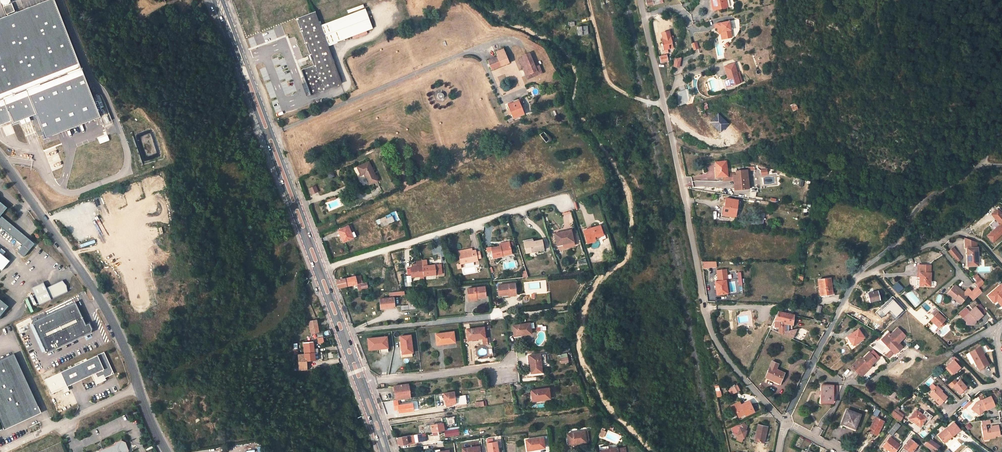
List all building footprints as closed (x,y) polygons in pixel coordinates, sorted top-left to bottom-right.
[(0,19),(0,99),(5,97),(79,68),(80,67),(54,0),(50,0),(0,19)] [(714,2),(716,9),(728,7),(726,0),(712,0),(713,3),(714,2)] [(365,8),(324,24),(330,37),(332,43),(372,28),(365,8)] [(301,70),(302,71),(310,94),(311,95),(341,83),(327,45),(320,25),(315,12),(297,19),(314,65),(301,70)] [(730,37),(727,21),(715,24),(717,33),(721,32),(723,39),(730,37)] [(324,24),(320,25),(327,45),(332,43),(330,37),(324,24)] [(661,38),(659,38),(663,54),(667,52),(666,49),(672,48),(669,38),(673,37),(672,34),(669,35),(667,30),(660,32),(661,38)] [(495,51),(498,56),(488,60),(492,70),(509,62),(503,48),(495,51)] [(523,57),(519,59),(527,79),(542,73),(539,66),(535,67),(529,53),(522,56),(523,57)] [(667,61),(666,55),(659,57),(660,63),(667,61)] [(671,67),(678,68),(680,59),(673,57),(671,67)] [(729,79),(727,80),(729,86),(740,83),(738,77),(740,76),(739,72),(737,73),(734,63),(724,66),(727,76),(728,76),(729,79)] [(5,97),(6,98),(0,100),(0,125),(11,121),(12,124),(20,121),(24,119),(25,119),(29,117),(35,114),(45,138),(100,116),(81,68),(79,69),(79,68),(5,97)] [(704,82),(706,92),(724,88),(722,79),(717,80),(717,79),(704,82)] [(284,95),(296,91),(293,82),(281,86),(284,95)] [(518,100),(508,105),(513,118),(524,114),(518,100)] [(717,114),(711,121),(720,131),(727,124),(717,114)] [(102,117),(104,126),(108,125),(111,124),(109,115),(102,117)] [(90,141),(106,136),(100,118),(93,120),(95,125),(93,126),(97,137),(89,139),(90,141)] [(539,134),(543,142),(547,140),(542,132),(539,134)] [(107,135),(98,139),(100,143),(109,140),(107,135)] [(726,161),(715,162),(716,172),(717,177),(722,176),(722,182),(731,181),(732,190),(749,189),(747,170),(736,171),(736,173),(727,174),(726,161)] [(360,175),(364,173),(369,184),(377,180),(368,162),(357,167),(360,175)] [(795,177),(793,184),(802,187),(804,180),(795,177)] [(310,195),(318,192),(315,185),(307,188),(310,195)] [(735,217),(738,200),(726,198),(724,207),(723,215),(735,217)] [(22,245),(17,251),(23,256),(34,243),(0,214),(6,207),(0,202),(0,226),(22,245)] [(993,242),(1001,234),(1001,215),(998,210),(996,211),(992,215),(999,223),(999,226),(1000,227),(989,237),(993,242)] [(571,213),(563,215),(565,228),(573,227),(571,213)] [(106,223),(103,224),(110,236),(113,235),(106,223)] [(600,225),(583,231),(587,243),(595,240),(594,236),(602,233),(600,225)] [(340,235),(341,234),(344,242),(356,237),(354,231),(351,233),(348,226),(338,230),(340,235)] [(988,236),(989,237),(1000,227),(999,226),(988,236)] [(571,230),(554,233),(556,245),(561,244),(573,241),(571,230)] [(80,243),(89,239),(85,232),(76,236),(80,243)] [(974,261),(978,261),(977,248),(976,248),(976,242),(965,238),(965,248),(967,248),(967,266),(974,266),(974,261)] [(532,241),(524,243),(526,253),(543,249),(541,239),(532,241)] [(491,249),(487,250),(489,262),(494,261),(493,258),(502,256),(501,255),(511,253),(509,243),(499,246),(500,246),(491,248),(491,249)] [(953,248),(948,252),(956,261),(961,257),(953,248)] [(472,251),(459,253),(461,264),(477,260),(477,259),(475,252),(475,250),(472,251)] [(1,270),(9,260),(0,252),(0,269),(1,270)] [(422,266),(410,267),(411,276),(412,277),(421,276),(421,274),(425,274),(425,276),(435,275),(435,273),(434,265),(426,266),(426,260),(422,260),(422,266)] [(921,277),(921,285),(929,285),(930,272),(930,265),(920,264),(917,264),(917,277),(919,277),(921,277)] [(718,281),(726,280),(724,269),(716,270),(718,281)] [(355,277),(336,281),(338,288),(343,287),(352,285),(356,284),(358,291),(361,290),(361,289),(367,287),(366,283),(362,284),(361,278),(355,280),(355,277)] [(820,297),(832,296),(830,278),(818,280),(820,297)] [(43,282),(31,287),(40,304),(67,291),(66,285),(62,280),(46,287),(43,282)] [(717,295),(727,293),(726,280),(718,281),(715,282),(717,295)] [(978,287),(979,289),(984,285),(980,280),(975,284),(978,287)] [(898,293),(903,288),(897,282),(892,286),(898,293)] [(515,283),(497,285),(498,295),(507,294),(507,293),(515,292),(515,283)] [(992,300),(995,298),(997,300),(1001,306),(1001,283),(988,295),(992,300)] [(955,284),(948,293),(954,298),(955,297),(962,303),(968,296),(973,301),(983,292),(979,289),(978,287),(972,292),(969,288),(964,292),(955,284)] [(484,287),(467,289),(469,300),(476,299),(476,298),(486,297),(484,287)] [(866,293),(869,301),(880,299),(877,290),(866,293)] [(390,297),(379,299),(380,309),(394,307),(393,296),(404,295),(404,291),(390,293),(390,297)] [(24,299),(31,313),(34,311),(28,298),(24,299)] [(896,317),(903,310),(893,300),(881,312),(885,316),(890,311),(896,317)] [(75,302),(32,322),(46,353),(91,333),(92,329),(89,323),(86,324),(75,302)] [(970,312),(963,319),(966,322),(966,325),(973,325),(974,323),(977,320),(978,320),(983,315),(987,312),(980,303),(976,307),(970,312)] [(549,304),(532,305),(532,312),(550,311),(549,304)] [(963,319),(970,312),(966,307),(959,313),(963,319)] [(778,311),(770,329),(792,339),(796,329),(788,330),(788,324),(792,324),(793,315),(778,311)] [(945,320),(937,313),(930,320),(938,327),(945,320)] [(316,320),(309,321),(311,334),(317,333),(319,333),(319,332),(316,320)] [(529,323),(513,325),(514,335),(531,333),(530,323),(529,323)] [(484,327),(466,329),(468,340),(472,339),(482,338),(485,337),(484,327)] [(890,349),(891,351),(899,344),(898,342),(905,336),(897,327),(890,334),(888,332),(881,339),(890,349)] [(858,328),(847,336),(853,344),(864,336),(858,328)] [(453,331),(436,334),(437,344),(455,342),(453,331)] [(411,335),(400,336),(403,357),(412,356),(412,352),(413,352),(411,335)] [(369,350),(380,349),(380,353),(388,352),(388,349),(388,348),(387,337),(368,339),(369,350)] [(305,354),(299,354),(300,361),(308,360),(315,359),(314,352),(314,348),(313,341),(303,342),(305,354)] [(891,351),(890,349),(884,355),(887,357),(892,351),(894,353),(901,346),(899,344),(891,351)] [(971,353),(967,355),(973,364),(976,362),(980,370),(990,364),(980,347),(971,353)] [(112,371),(104,352),(60,371),(67,385),(95,372),(97,377),(103,374),(104,377),(111,374),(112,371)] [(14,353),(0,360),(0,421),(4,429),(23,421),(22,420),(39,412),(37,407),(38,406),(14,353)] [(870,366),(876,360),(869,353),(859,363),(857,360),(851,367),(858,374),(868,364),(870,366)] [(540,354),(529,355),(531,373),(542,372),(540,354)] [(953,360),(946,366),(952,373),(959,366),(957,364),(961,360),(955,356),(952,359),(953,360)] [(308,360),(300,361),(301,370),(309,369),(308,360)] [(778,364),(772,361),(765,377),(779,383),(784,373),(775,369),(778,364)] [(953,386),(960,392),(967,385),(960,379),(958,381),(955,378),(949,384),(952,386),(953,386)] [(408,384),(394,386),(396,400),(406,398),(410,398),(408,384)] [(730,396),(739,391),(736,385),(731,388),(732,391),(729,393),(730,396)] [(823,396),(822,402),(832,402),(832,393),(836,393),(836,386),(832,385),(821,385),(821,396),(823,396)] [(929,394),(940,404),(947,396),(936,386),(929,394)] [(549,388),(531,390),(533,401),(550,398),(549,388)] [(454,392),(443,393),(446,405),(455,403),(455,405),(466,403),(465,395),(455,397),(454,392)] [(972,408),(979,414),(982,409),(986,408),(987,409),(995,405),(991,395),(976,402),(972,408)] [(412,404),(399,405),(398,400),(393,401),(394,410),(399,410),(399,413),(413,411),(412,404)] [(733,405),(738,416),(744,414),(744,416),(754,411),(749,401),(741,405),(740,402),(733,405)] [(857,420),(860,415),(846,410),(841,423),(853,427),(856,420),(857,420)] [(902,418),(894,412),(892,411),(890,415),(900,422),(902,418)] [(915,411),(909,419),(913,421),(914,420),(921,425),(925,419),(915,411)] [(443,423),(425,426),(425,433),(432,432),(434,432),(437,431),(444,430),(443,425),(454,423),(453,416),(442,418),(443,423)] [(876,417),(869,430),(876,434),(883,421),(876,417)] [(990,419),(982,420),(983,424),(981,424),(983,437),(992,435),(992,436),(995,436),(1001,435),(999,425),(991,426),(991,428),(987,429),(986,424),(991,423),(990,419)] [(744,422),(741,424),(738,424),(730,428),(734,435),(736,435),(736,436),(737,436),(735,440),(741,442),(743,438),(744,438),(747,430),(746,429),(747,426),(744,422)] [(897,422),(889,433),(893,436),(900,425),(897,422)] [(943,441),(951,435),(952,436),(960,430),(954,422),(938,435),(943,441)] [(767,426),(758,424),(754,441),(763,443),(767,426)] [(584,431),(567,434),(569,444),(586,442),(584,431)] [(413,435),(397,437),(398,445),(408,443),(408,444),(414,443),(413,435)] [(543,437),(526,440),(527,450),(544,448),(543,437)] [(900,445),(889,437),(883,446),(891,451),(894,451),(900,445)] [(929,439),(924,444),(932,451),(934,451),(939,446),(929,439)] [(97,451),(128,451),(129,451),(126,442),(121,440),(116,442),(115,445),(97,451)] [(904,448),(909,451),(911,451),(917,444),(910,440),(904,448)] [(486,443),(488,451),(498,451),(497,442),(486,443)]
